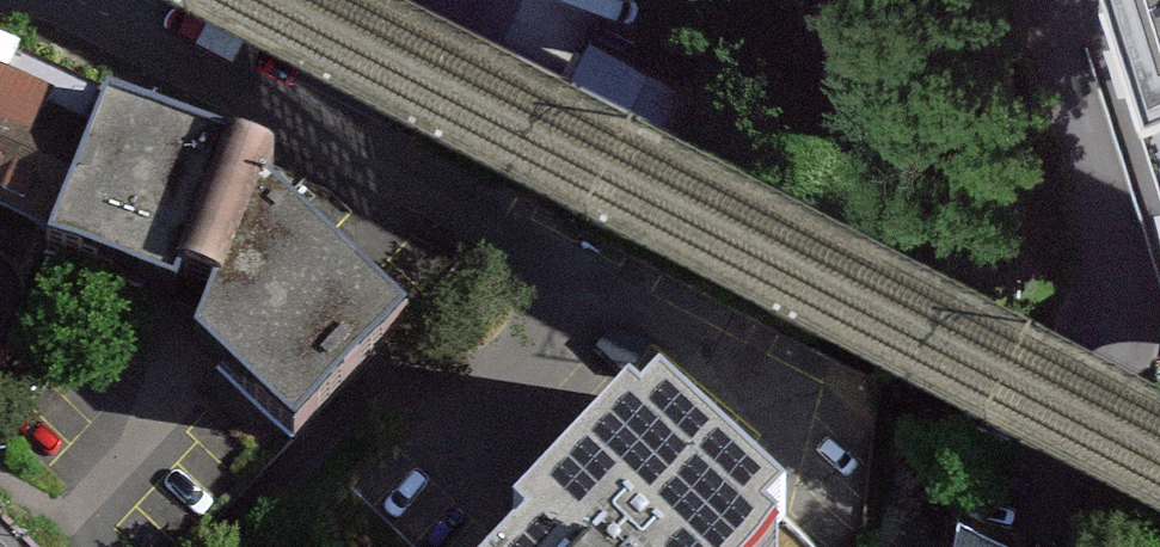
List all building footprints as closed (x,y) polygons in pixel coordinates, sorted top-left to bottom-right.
[(1146,102),(1159,98),(1159,0),(1114,0),(1146,102)] [(639,62),(587,36),(560,89),(612,115),(639,62)] [(690,87),(639,62),(612,115),(663,140),(690,87)] [(6,204),(3,212),(52,232),(92,120),(0,78),(0,201),(6,204)] [(1146,102),(1159,147),(1159,98),(1146,102)] [(285,170),(111,103),(51,259),(182,309),(188,292),(222,305),(203,354),(299,445),(413,326),(275,195),(285,170)] [(664,423),(643,405),(520,546),(779,546),(791,533),(664,423)]
